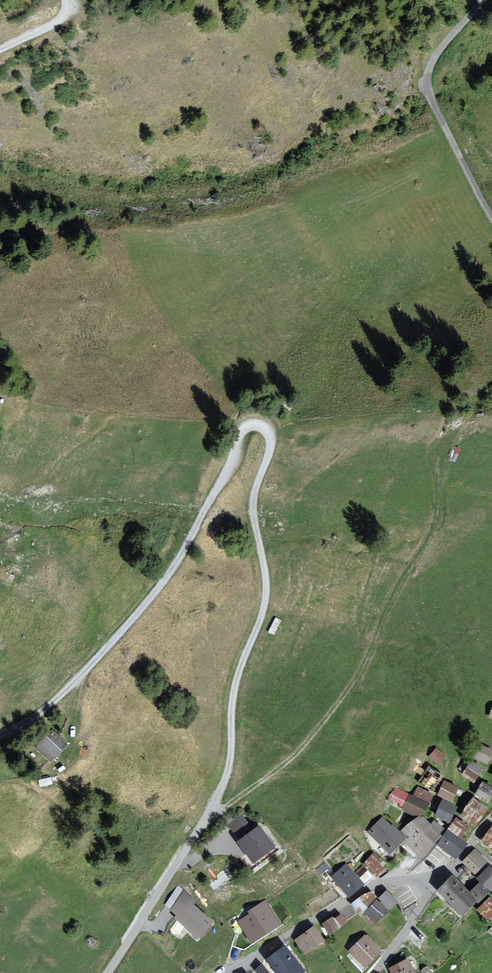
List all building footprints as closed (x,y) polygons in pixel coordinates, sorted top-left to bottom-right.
[(53,731),(36,749),(52,764),(69,747),(53,731)] [(483,746),(475,759),(489,767),(491,762),(491,751),(483,746)] [(447,759),(438,750),(430,759),(438,767),(447,759)] [(485,772),(472,763),(462,778),(476,786),(485,772)] [(445,778),(430,767),(418,783),(434,794),(445,778)] [(461,790),(445,783),(439,798),(454,805),(461,790)] [(475,798),(489,807),(491,802),(491,789),(484,784),(475,798)] [(414,798),(396,790),(390,802),(401,807),(400,810),(425,821),(436,797),(418,789),(414,798)] [(490,811),(474,800),(463,818),(478,828),(490,811)] [(458,811),(444,804),(436,819),(451,826),(458,811)] [(253,830),(242,816),(229,827),(240,841),(253,830)] [(384,818),(367,834),(390,855),(404,843),(423,860),(437,845),(457,860),(467,844),(449,831),(443,837),(441,835),(444,831),(434,822),(430,826),(419,820),(401,833),(384,818)] [(459,818),(450,830),(463,839),(471,827),(459,818)] [(261,827),(238,843),(255,866),(277,849),(261,827)] [(483,843),(491,850),(491,830),(483,843)] [(373,851),(363,861),(377,874),(387,864),(373,851)] [(490,865),(475,852),(463,865),(478,878),(490,865)] [(346,865),(333,876),(349,895),(362,884),(346,865)] [(490,868),(477,882),(491,895),(491,869),(490,868)] [(472,894),(453,876),(437,893),(466,920),(490,895),(480,885),(472,894)] [(388,892),(380,900),(391,912),(399,904),(388,892)] [(373,895),(353,906),(360,917),(378,900),(373,895)] [(187,897),(172,912),(198,939),(213,924),(187,897)] [(491,899),(478,912),(490,925),(491,923),(491,900),(491,899)] [(252,941),(281,923),(266,901),(250,911),(252,915),(240,923),(252,941)] [(378,902),(366,916),(378,926),(390,912),(378,902)] [(342,913),(324,925),(331,936),(349,924),(342,913)] [(316,927),(296,941),(306,956),(326,943),(316,927)] [(368,936),(351,952),(367,969),(384,954),(368,936)] [(267,961),(277,972),(307,972),(308,972),(287,945),(267,961)] [(388,969),(391,972),(416,972),(408,958),(388,969)] [(260,972),(268,972),(271,971),(263,961),(255,967),(260,972)]
